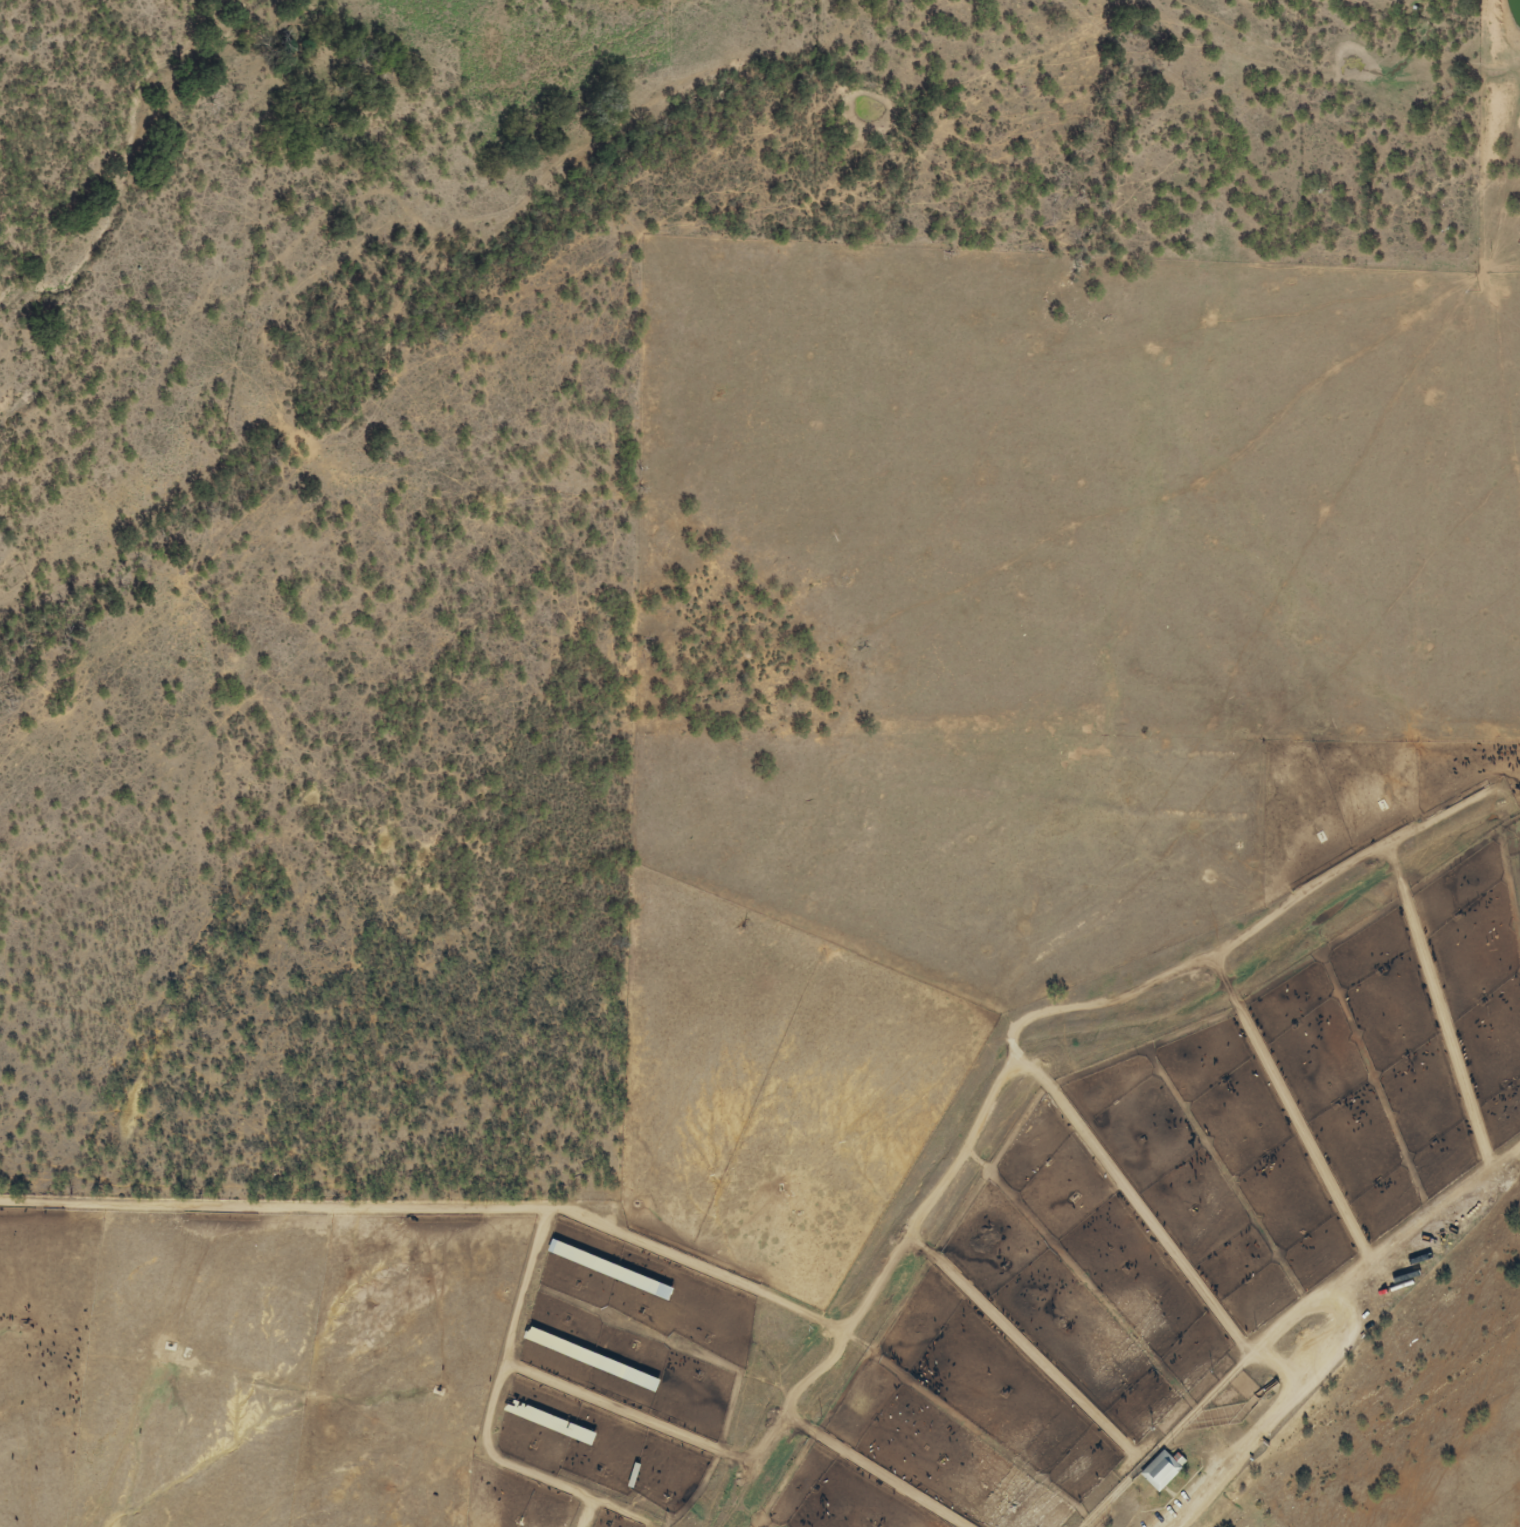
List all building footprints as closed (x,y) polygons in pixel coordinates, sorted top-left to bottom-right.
[(663,1390),(668,1376),(534,1327),(529,1342),(663,1390)] [(604,1430),(514,1400),(510,1413),(599,1444),(604,1430)] [(1137,1472),(1155,1491),(1180,1469),(1162,1449),(1137,1472)]
